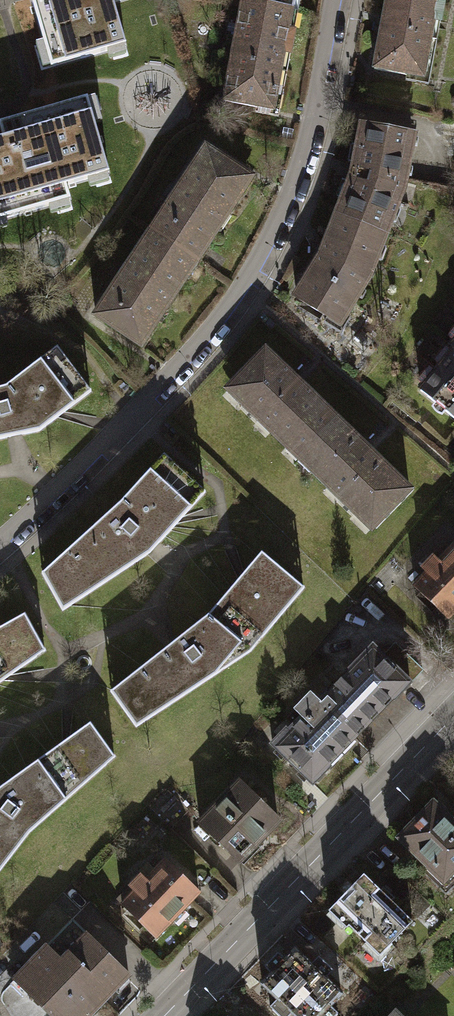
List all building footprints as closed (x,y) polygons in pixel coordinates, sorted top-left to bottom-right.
[(51,67),(126,46),(113,3),(124,0),(32,0),(51,67)] [(241,2),(242,2),(292,12),(293,12),(295,0),(242,0),(241,2)] [(374,69),(424,78),(434,22),(440,23),(444,0),(387,0),(374,69)] [(292,12),(242,2),(224,101),(274,111),(284,53),(290,54),(294,32),(288,31),(292,12)] [(0,139),(0,219),(70,199),(66,185),(108,173),(88,98),(0,123),(0,126),(3,138),(0,139)] [(403,178),(404,178),(413,135),(364,125),(356,167),(354,166),(350,180),(352,181),(338,215),(385,233),(399,197),(397,196),(403,178)] [(151,231),(193,259),(224,212),(229,215),(241,198),(235,195),(248,176),(206,148),(151,231)] [(369,269),(371,269),(385,233),(338,215),(325,249),(323,248),(317,261),(319,262),(297,297),(339,324),(362,286),(361,285),(369,269)] [(193,259),(151,231),(95,315),(138,343),(150,324),(155,327),(167,310),(162,306),(193,259)] [(6,387),(0,389),(0,439),(13,436),(39,431),(91,392),(57,348),(6,387)] [(302,456),(337,420),(266,350),(231,386),(247,402),(243,407),(257,421),(262,416),(302,456)] [(420,391),(453,419),(453,350),(420,391)] [(337,420),(302,456),(343,495),(339,500),(354,514),(358,510),(375,526),(410,490),(337,420)] [(63,610),(149,553),(154,548),(205,493),(164,455),(117,506),(42,573),(63,610)] [(414,586),(448,619),(453,612),(453,545),(438,561),(433,556),(421,568),(427,573),(414,586)] [(136,727),(250,652),(304,588),(262,552),(241,577),(209,614),(171,644),(111,691),(136,727)] [(7,677),(45,650),(25,614),(0,627),(0,682),(7,677)] [(292,724),(272,744),(313,784),(356,738),(352,734),(390,695),(394,699),(423,670),(395,644),(383,656),(373,646),(329,691),(326,689),(316,699),(310,693),(286,719),(292,724)] [(0,787),(0,870),(29,833),(115,757),(90,722),(67,739),(0,787)] [(278,819),(241,783),(217,808),(215,806),(199,822),(238,860),(255,843),(257,846),(268,835),(265,833),(278,819)] [(163,789),(146,806),(170,829),(190,808),(170,788),(163,789)] [(428,867),(431,865),(446,879),(453,871),(453,823),(433,802),(398,838),(428,867)] [(135,891),(122,904),(155,937),(199,892),(165,859),(146,879),(141,874),(129,886),(135,891)] [(413,921),(364,874),(329,910),(347,928),(349,925),(380,955),(413,921)] [(72,919),(14,979),(53,1015),(88,1015),(129,974),(72,919)] [(259,982),(277,999),(280,995),(301,1015),(307,1015),(336,986),(295,946),(259,982)]
